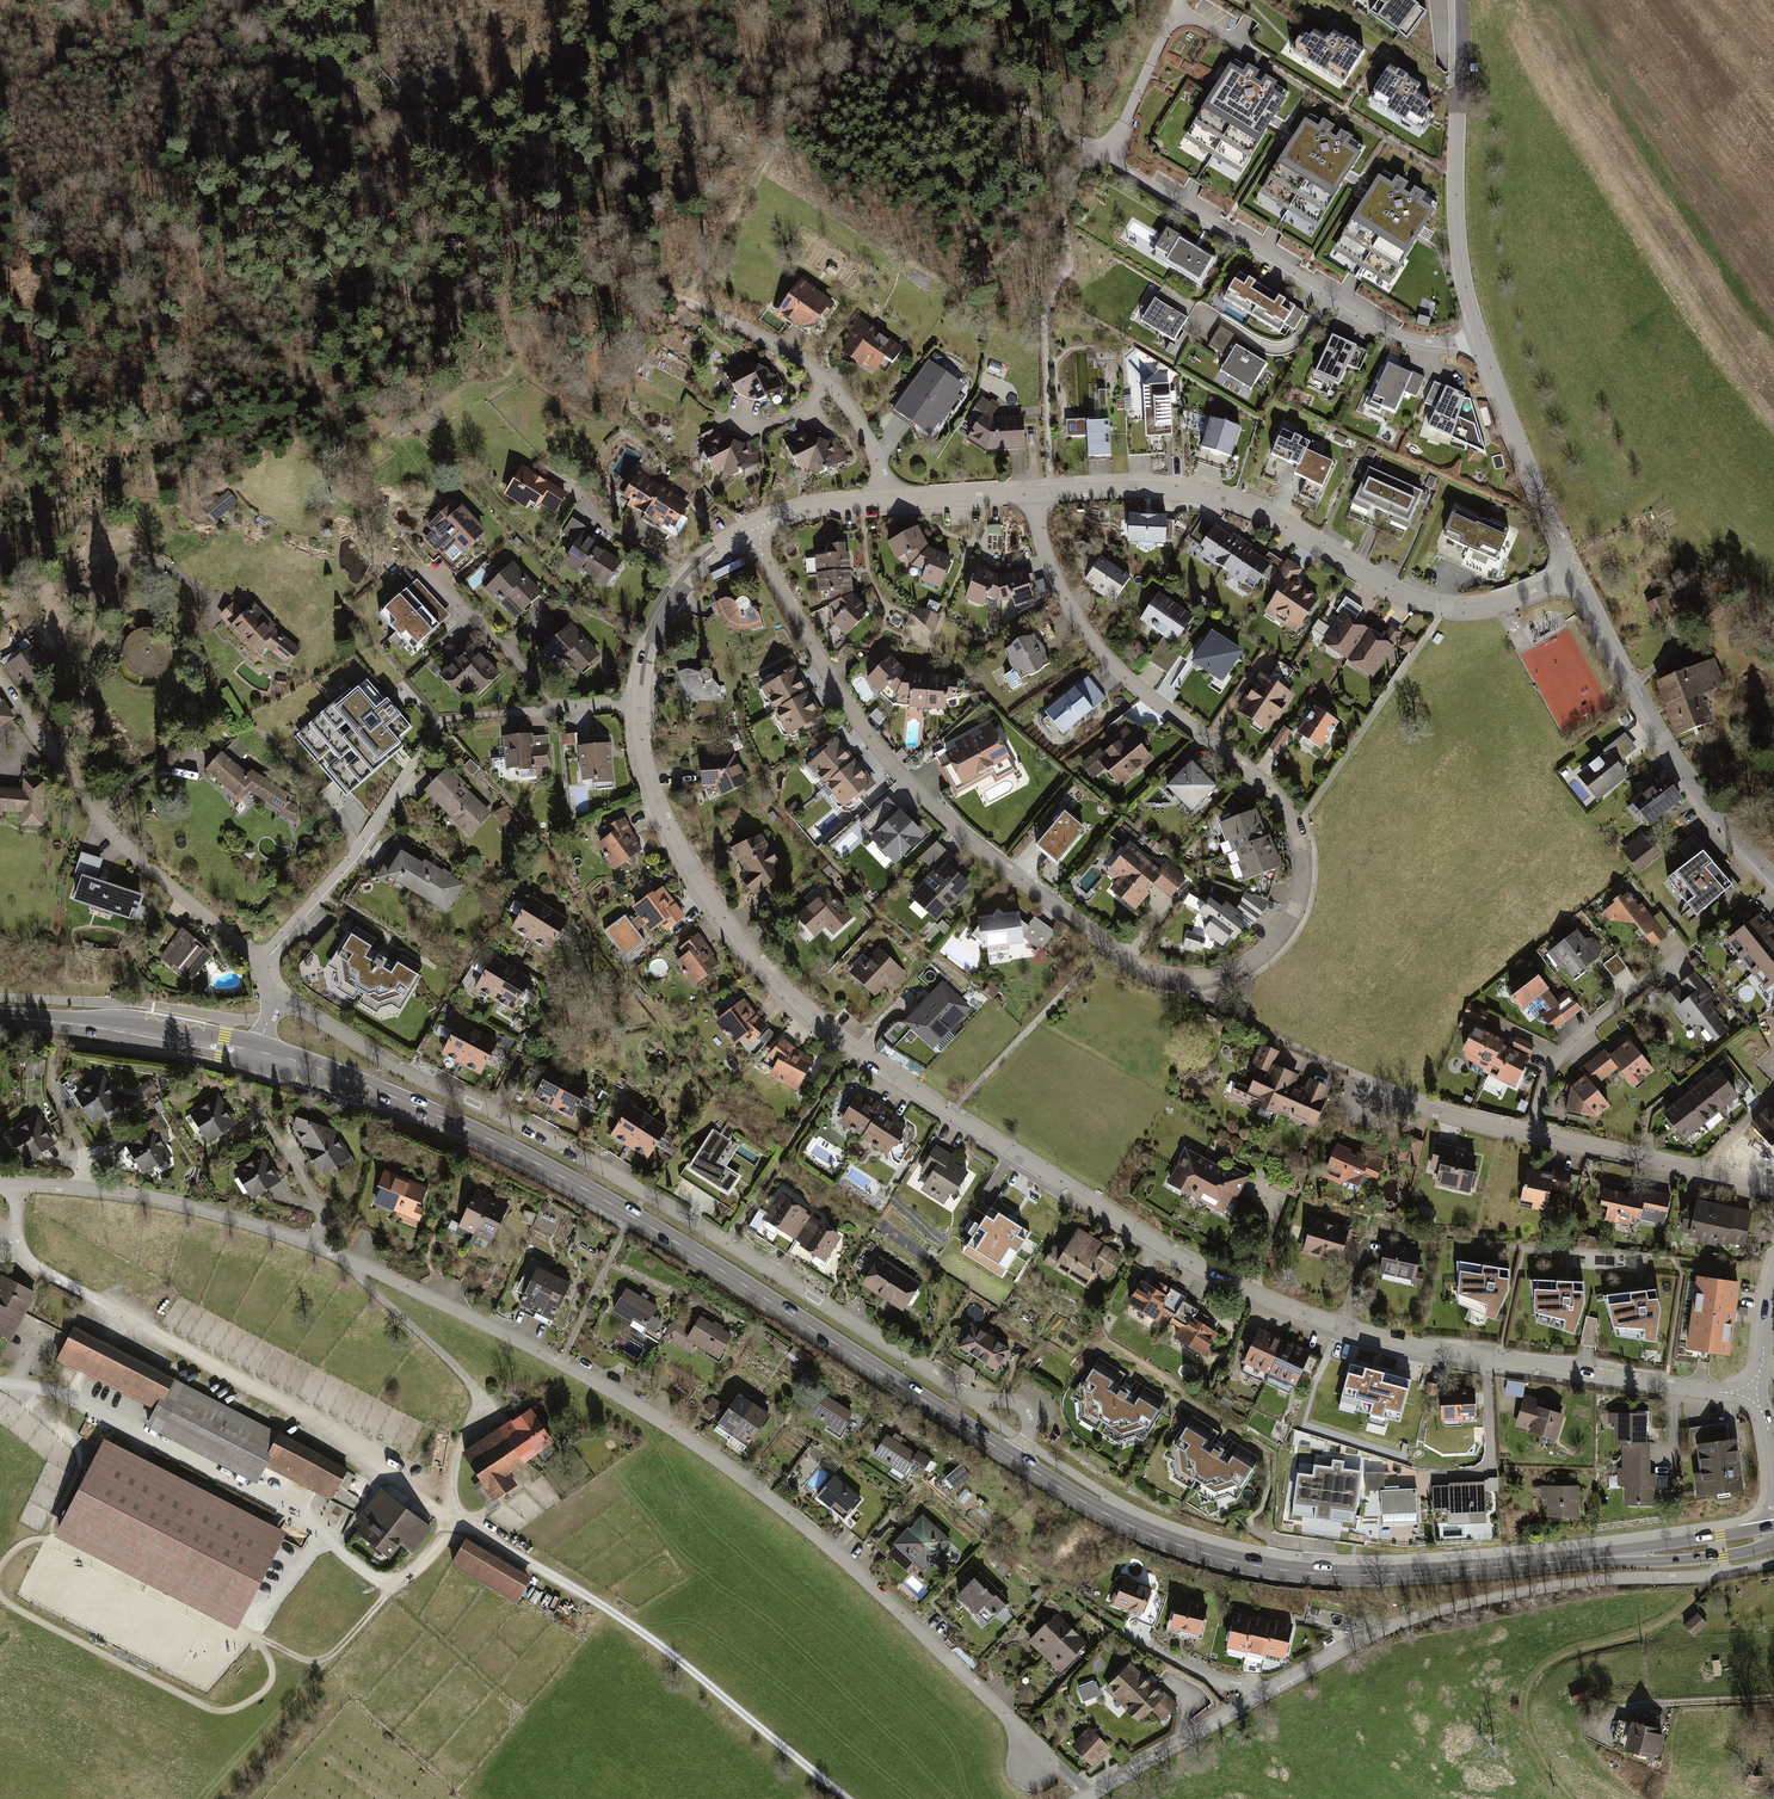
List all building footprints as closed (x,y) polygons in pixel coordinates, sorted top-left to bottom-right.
[(1396,22),(1412,0),(1366,0),(1396,22)] [(1308,33),(1294,55),(1349,89),(1369,57),(1337,37),(1331,48),(1308,33)] [(1291,93),(1232,57),(1177,146),(1237,182),(1291,93)] [(1443,103),(1391,74),(1376,102),(1427,131),(1443,103)] [(1366,147),(1309,113),(1256,203),(1313,237),(1366,147)] [(1439,204),(1378,170),(1333,251),(1394,285),(1439,204)] [(1200,247),(1165,226),(1148,255),(1199,285),(1216,256),(1200,247)] [(1270,290),(1240,274),(1224,302),(1253,319),(1270,290)] [(779,312),(800,327),(815,324),(830,302),(800,281),(779,312)] [(1199,310),(1163,290),(1144,323),(1179,344),(1199,310)] [(1270,290),(1253,319),(1282,336),(1299,308),(1270,290)] [(843,351),(874,373),(885,358),(892,362),(901,349),(859,319),(846,336),(851,340),(843,351)] [(1357,346),(1330,335),(1308,388),(1335,399),(1357,346)] [(1360,371),(1368,351),(1359,347),(1351,367),(1360,371)] [(1271,367),(1240,348),(1223,377),(1254,395),(1271,367)] [(736,394),(747,398),(758,368),(749,364),(744,367),(737,363),(724,370),(736,394)] [(1400,369),(1388,364),(1371,403),(1395,414),(1404,393),(1416,398),(1425,378),(1401,367),(1400,369)] [(960,388),(928,366),(896,412),(928,434),(960,388)] [(766,370),(758,368),(747,398),(757,401),(782,389),(777,377),(768,374),(766,370)] [(1485,454),(1470,399),(1464,398),(1465,396),(1435,383),(1426,404),(1437,409),(1428,429),(1485,454)] [(1146,388),(1150,441),(1178,439),(1174,387),(1146,388)] [(999,407),(982,396),(973,410),(981,414),(964,442),(986,453),(1026,451),(1025,415),(994,417),(999,407)] [(1206,419),(1196,456),(1231,465),(1241,428),(1206,419)] [(1108,420),(1085,421),(1087,462),(1110,461),(1108,420)] [(805,428),(785,438),(799,466),(809,469),(820,439),(809,436),(805,428)] [(1314,443),(1284,430),(1272,456),(1302,469),(1310,451),(1314,443)] [(719,431),(700,441),(713,469),(724,472),(734,442),(723,438),(719,431)] [(830,443),(820,439),(809,469),(820,473),(847,459),(837,439),(830,443)] [(744,446),(734,442),(724,472),(734,476),(761,462),(751,442),(744,446)] [(1340,465),(1310,451),(1302,469),(1297,479),(1328,492),(1340,465)] [(503,492),(550,518),(565,491),(518,465),(503,492)] [(1396,482),(1369,469),(1355,500),(1382,513),(1396,482)] [(623,499),(647,514),(663,489),(638,474),(623,499)] [(1423,494),(1396,482),(1382,513),(1409,526),(1423,494)] [(688,505),(663,489),(647,514),(672,530),(688,505)] [(217,495),(201,508),(213,522),(239,502),(230,490),(219,498),(217,495)] [(420,532),(454,566),(487,533),(453,499),(420,532)] [(1481,521),(1457,510),(1445,536),(1461,543),(1459,546),(1468,550),(1481,521)] [(1132,515),(1130,545),(1171,548),(1173,517),(1132,515)] [(566,561),(604,585),(620,561),(582,537),(588,528),(572,518),(563,533),(578,543),(566,561)] [(1482,519),(1481,521),(1468,550),(1495,562),(1508,531),(1482,519)] [(1194,554),(1222,573),(1242,544),(1214,525),(1194,554)] [(897,559),(909,572),(928,547),(916,527),(887,541),(897,559)] [(816,573),(851,570),(849,552),(844,552),(844,542),(828,543),(827,551),(815,555),(816,573)] [(1275,564),(1242,544),(1222,573),(1258,594),(1275,564)] [(952,559),(928,547),(909,572),(939,589),(952,559)] [(1082,581),(1114,604),(1131,578),(1099,556),(1082,581)] [(486,588),(515,618),(541,593),(513,563),(486,588)] [(978,567),(964,598),(985,606),(988,596),(999,601),(1001,575),(978,567)] [(1024,568),(1001,575),(999,601),(1012,596),(1018,612),(1036,602),(1024,568)] [(851,570),(816,573),(818,591),(828,591),(830,602),(853,592),(851,570)] [(1289,570),(1261,617),(1299,639),(1327,592),(1289,570)] [(448,615),(416,580),(381,611),(412,646),(448,615)] [(1146,661),(1168,677),(1184,655),(1171,646),(1191,618),(1155,591),(1134,620),(1161,640),(1146,661)] [(870,610),(853,592),(830,602),(838,612),(831,619),(846,636),(870,610)] [(719,613),(726,624),(724,626),(740,633),(740,630),(751,629),(763,625),(759,614),(750,607),(751,604),(750,602),(748,600),(745,598),(742,599),(739,600),(737,602),(736,605),(735,602),(732,600),(729,600),(726,599),(715,604),(719,613)] [(233,599),(215,620),(254,659),(265,650),(287,667),(300,650),(273,629),(251,604),(245,611),(233,599)] [(938,615),(917,607),(905,636),(927,644),(938,615)] [(1341,614),(1321,645),(1346,662),(1367,630),(1341,614)] [(564,658),(579,674),(599,655),(571,625),(543,651),(556,665),(564,658)] [(143,677),(152,677),(159,675),(163,672),(169,665),(172,655),(171,645),(165,637),(157,631),(147,629),(138,631),(130,636),(125,644),(123,652),(124,661),(128,669),(134,674),(143,677)] [(1367,630),(1346,662),(1372,679),(1393,648),(1367,630)] [(1002,649),(1019,680),(1053,662),(1036,631),(1002,649)] [(1189,663),(1222,684),(1243,652),(1211,631),(1189,663)] [(1407,635),(1401,648),(1411,653),(1417,640),(1407,635)] [(464,680),(477,695),(498,675),(471,646),(440,675),(454,689),(464,680)] [(33,647),(8,664),(24,687),(35,679),(33,676),(47,667),(33,647)] [(893,705),(907,671),(891,656),(866,680),(893,705)] [(1714,662),(1681,673),(1692,705),(1708,700),(1725,695),(1714,662)] [(757,687),(774,715),(811,694),(794,666),(757,687)] [(697,672),(686,669),(676,670),(677,687),(683,696),(696,702),(713,702),(722,700),(720,687),(712,679),(712,675),(710,671),(704,668),(697,672)] [(928,707),(931,674),(907,671),(893,705),(928,707)] [(1235,708),(1270,732),(1294,696),(1259,672),(1235,708)] [(1655,682),(1665,714),(1692,705),(1681,673),(1655,682)] [(949,675),(931,674),(928,707),(946,708),(947,700),(957,697),(958,679),(949,678),(949,675)] [(1040,714),(1060,738),(1109,699),(1089,674),(1040,714)] [(371,684),(296,740),(348,797),(404,749),(398,742),(416,730),(371,684)] [(811,694),(774,715),(789,744),(828,723),(811,694)] [(14,717),(0,696),(0,726),(14,717)] [(1708,700),(1665,714),(1677,747),(1720,731),(1708,700)] [(1294,732),(1323,752),(1341,725),(1312,706),(1294,732)] [(1016,771),(992,721),(932,750),(952,791),(991,772),(996,781),(1016,771)] [(1095,782),(1106,773),(1120,790),(1159,758),(1130,723),(1080,764),(1095,782)] [(1280,754),(1295,731),(1285,725),(1270,748),(1280,754)] [(500,735),(502,769),(547,766),(545,732),(500,735)] [(564,732),(564,745),(577,745),(577,733),(564,732)] [(801,765),(823,790),(856,762),(836,737),(801,765)] [(576,746),(580,783),(613,780),(609,742),(576,746)] [(1631,776),(1608,749),(1577,776),(1600,803),(1631,776)] [(246,775),(220,752),(202,772),(240,805),(250,792),(283,817),(296,796),(251,770),(246,775)] [(697,755),(702,789),(715,787),(722,798),(750,782),(736,752),(697,755)] [(878,788),(856,762),(823,790),(845,816),(878,788)] [(1171,789),(1196,813),(1218,790),(1193,766),(1183,777),(1171,789)] [(422,793),(468,836),(490,813),(461,786),(464,783),(447,767),(422,793)] [(1682,802),(1663,777),(1630,803),(1649,828),(1682,802)] [(1,810),(23,811),(23,825),(42,825),(44,781),(24,780),(24,790),(0,789),(0,813),(1,810)] [(928,836),(889,795),(862,820),(872,832),(863,840),(892,870),(928,836)] [(1218,822),(1231,856),(1270,841),(1256,807),(1218,822)] [(1089,829),(1066,809),(1035,845),(1058,865),(1089,829)] [(602,848),(616,873),(639,861),(630,846),(637,842),(627,823),(607,834),(611,843),(602,848)] [(1661,854),(1644,832),(1621,851),(1638,872),(1661,854)] [(750,900),(785,872),(761,835),(721,852),(750,900)] [(953,855),(937,840),(920,858),(933,870),(907,897),(936,924),(972,887),(946,862),(953,855)] [(1270,841),(1231,856),(1242,887),(1283,873),(1270,841)] [(1678,854),(1689,865),(1666,882),(1698,919),(1735,888),(1695,841),(1678,854)] [(1158,870),(1129,846),(1106,875),(1114,882),(1106,892),(1133,913),(1154,888),(1170,901),(1189,878),(1166,860),(1158,870)] [(384,880),(415,896),(432,865),(402,848),(384,880)] [(69,902),(125,921),(134,894),(83,877),(86,870),(97,873),(101,860),(79,852),(73,872),(78,874),(69,902)] [(432,865),(415,896),(448,914),(465,883),(432,865)] [(824,925),(837,939),(859,918),(827,883),(791,917),(811,938),(824,925)] [(664,891),(634,913),(651,935),(667,924),(675,934),(688,924),(664,891)] [(1669,939),(1631,891),(1603,913),(1640,961),(1669,939)] [(1248,932),(1271,902),(1247,893),(1235,907),(1227,900),(1221,906),(1209,896),(1195,911),(1182,950),(1203,955),(1208,938),(1223,950),(1243,929),(1248,932)] [(531,898),(513,935),(535,946),(553,909),(531,898)] [(147,910),(138,907),(134,918),(144,921),(147,910)] [(574,919),(553,909),(535,946),(555,956),(574,919)] [(626,914),(605,931),(626,957),(647,940),(626,914)] [(1773,931),(1760,915),(1728,941),(1742,957),(1773,931)] [(1024,917),(979,924),(984,958),(1029,951),(1024,917)] [(156,957),(189,983),(212,954),(179,928),(156,957)] [(1604,964),(1577,930),(1547,954),(1573,987),(1604,964)] [(1742,957),(1754,972),(1773,956),(1773,933),(1773,931),(1742,957)] [(676,966),(693,990),(713,976),(706,966),(714,960),(699,939),(677,955),(682,961),(676,966)] [(321,984),(396,1029),(422,986),(347,941),(321,984)] [(852,969),(877,998),(904,976),(879,947),(852,969)] [(1615,978),(1629,968),(1619,954),(1605,964),(1615,978)] [(1754,972),(1767,988),(1773,982),(1773,956),(1754,972)] [(497,961),(478,998),(500,1009),(519,972),(497,961)] [(1696,970),(1660,999),(1700,1051),(1737,1023),(1696,970)] [(539,982),(519,972),(500,1009),(521,1019),(539,982)] [(1559,1006),(1537,978),(1511,998),(1522,1012),(1526,1009),(1536,1021),(1540,1017),(1549,1028),(1562,1018),(1555,1009),(1559,1006)] [(900,1021),(932,1051),(971,1008),(947,986),(933,1000),(926,994),(900,1021)] [(1571,988),(1555,996),(1567,1019),(1582,1011),(1571,988)] [(738,999),(713,1018),(733,1044),(758,1025),(738,999)] [(1490,1013),(1469,1003),(1458,1027),(1471,1034),(1462,1055),(1492,1069),(1503,1046),(1504,1043),(1481,1032),(1490,1013)] [(460,1022),(441,1059),(463,1070),(482,1033),(460,1022)] [(502,1043),(482,1033),(463,1070),(484,1080),(502,1043)] [(1503,1046),(1492,1069),(1490,1074),(1514,1086),(1533,1047),(1517,1039),(1512,1051),(1503,1046)] [(768,1074),(794,1091),(813,1063),(778,1040),(768,1054),(777,1060),(768,1074)] [(1628,1040),(1608,1055),(1621,1072),(1632,1085),(1652,1069),(1628,1040)] [(1256,1069),(1243,1098),(1271,1110),(1290,1070),(1276,1065),(1282,1052),(1257,1042),(1247,1065),(1256,1069)] [(1584,1074),(1598,1090),(1621,1072),(1608,1055),(1603,1049),(1580,1068),(1584,1074)] [(1718,1068),(1700,1082),(1720,1108),(1739,1093),(1718,1068)] [(1290,1070),(1271,1110),(1315,1129),(1332,1089),(1290,1070)] [(535,1103),(556,1114),(572,1081),(551,1071),(535,1103)] [(1598,1090),(1584,1074),(1571,1085),(1566,1110),(1596,1114),(1609,1104),(1598,1090)] [(75,1094),(93,1122),(120,1105),(102,1077),(75,1094)] [(593,1091),(572,1081),(556,1114),(576,1124),(593,1091)] [(1700,1082),(1681,1097),(1702,1123),(1720,1108),(1700,1082)] [(837,1123),(865,1140),(884,1110),(857,1092),(837,1123)] [(191,1114),(208,1143),(236,1125),(219,1097),(191,1114)] [(1681,1097),(1663,1112),(1684,1137),(1702,1123),(1681,1097)] [(1773,1157),(1773,1101),(1746,1126),(1773,1157)] [(612,1141),(632,1152),(651,1118),(631,1107),(612,1141)] [(884,1110),(865,1140),(893,1159),(912,1127),(884,1110)] [(11,1134),(28,1161),(55,1144),(38,1117),(11,1134)] [(289,1122),(319,1177),(349,1161),(332,1133),(297,1117),(289,1122)] [(673,1131),(651,1118),(632,1152),(654,1165),(673,1131)] [(127,1147),(143,1174),(171,1156),(163,1144),(170,1140),(157,1119),(143,1128),(147,1135),(127,1147)] [(679,1177),(724,1206),(744,1175),(726,1163),(739,1143),(712,1126),(679,1177)] [(1433,1188),(1471,1196),(1480,1154),(1461,1150),(1462,1145),(1433,1139),(1427,1168),(1437,1170),(1433,1188)] [(230,1168),(251,1202),(286,1180),(265,1147),(230,1168)] [(1167,1187),(1232,1217),(1250,1177),(1185,1147),(1167,1187)] [(1332,1175),(1368,1186),(1376,1159),(1340,1148),(1332,1175)] [(921,1194),(948,1211),(973,1174),(937,1150),(920,1176),(929,1182),(921,1194)] [(1528,1169),(1521,1204),(1547,1209),(1551,1192),(1568,1195),(1572,1173),(1553,1169),(1551,1179),(1539,1177),(1540,1172),(1528,1169)] [(370,1205),(418,1224),(432,1190),(383,1171),(370,1205)] [(1669,1195),(1603,1181),(1598,1206),(1607,1208),(1604,1223),(1638,1229),(1640,1221),(1663,1226),(1669,1195)] [(454,1230),(474,1240),(494,1201),(475,1191),(454,1230)] [(763,1221),(795,1242),(812,1216),(780,1195),(763,1221)] [(1686,1199),(1677,1240),(1713,1247),(1722,1206),(1686,1199)] [(513,1211),(494,1201),(474,1240),(493,1250),(513,1211)] [(1722,1206),(1713,1247),(1750,1253),(1757,1213),(1722,1206)] [(968,1246),(1006,1270),(1029,1233),(991,1209),(968,1246)] [(812,1216),(795,1242),(825,1262),(843,1237),(812,1216)] [(1299,1254),(1342,1266),(1352,1229),(1309,1217),(1299,1254)] [(1046,1261),(1087,1286),(1098,1268),(1109,1274),(1119,1258),(1079,1233),(1066,1256),(1054,1248),(1046,1261)] [(1378,1277),(1415,1284),(1422,1248),(1385,1241),(1378,1277)] [(858,1287),(904,1315),(923,1284),(877,1256),(858,1287)] [(1454,1260),(1453,1303),(1497,1322),(1509,1294),(1510,1268),(1454,1260)] [(518,1303),(538,1313),(556,1277),(536,1267),(518,1303)] [(1184,1300),(1143,1276),(1122,1310),(1163,1335),(1184,1300)] [(1696,1276),(1691,1315),(1737,1321),(1742,1282),(1696,1276)] [(9,1342),(34,1294),(0,1277),(0,1337),(9,1342)] [(574,1284),(556,1277),(538,1313),(555,1322),(574,1284)] [(1587,1287),(1533,1282),(1538,1330),(1581,1342),(1591,1312),(1587,1287)] [(622,1288),(609,1309),(650,1334),(663,1312),(622,1288)] [(1668,1317),(1659,1291),(1610,1299),(1618,1340),(1662,1348),(1668,1317)] [(1184,1331),(1177,1342),(1208,1361),(1223,1337),(1212,1330),(1217,1322),(1187,1304),(1174,1326),(1184,1331)] [(1737,1321),(1691,1315),(1686,1353),(1732,1359),(1737,1321)] [(695,1346),(719,1360),(733,1337),(700,1318),(694,1329),(673,1317),(661,1339),(689,1356),(695,1346)] [(954,1354),(977,1368),(994,1339),(971,1325),(954,1354)] [(71,1328),(54,1361),(153,1412),(145,1428),(255,1484),(264,1467),(330,1500),(347,1469),(71,1328)] [(1287,1342),(1257,1328),(1239,1366),(1269,1380),(1287,1342)] [(994,1339),(977,1368),(996,1379),(1013,1350),(994,1339)] [(1287,1342),(1269,1380),(1301,1392),(1316,1354),(1287,1342)] [(1129,1376),(1096,1356),(1071,1396),(1080,1401),(1081,1414),(1078,1418),(1119,1443),(1122,1439),(1134,1435),(1142,1440),(1168,1399),(1135,1379),(1131,1385),(1125,1382),(1129,1376)] [(1388,1414),(1401,1418),(1411,1382),(1349,1365),(1336,1415),(1357,1421),(1358,1416),(1368,1419),(1366,1425),(1384,1430),(1388,1414)] [(1442,1391),(1443,1418),(1476,1417),(1474,1389),(1442,1391)] [(716,1425),(732,1436),(754,1403),(738,1392),(716,1425)] [(809,1416),(841,1437),(857,1414),(824,1393),(809,1416)] [(1524,1397),(1515,1427),(1556,1440),(1565,1409),(1524,1397)] [(771,1414),(754,1403),(732,1436),(748,1447),(771,1414)] [(494,1503),(495,1505),(520,1488),(512,1477),(543,1455),(548,1462),(562,1452),(533,1411),(514,1424),(513,1422),(463,1458),(482,1485),(475,1490),(487,1508),(494,1503)] [(1223,1434),(1190,1414),(1164,1454),(1173,1460),(1175,1472),(1172,1476),(1213,1502),(1216,1497),(1227,1493),(1236,1499),(1262,1457),(1229,1437),(1225,1444),(1219,1440),(1223,1434)] [(1627,1441),(1627,1459),(1648,1460),(1649,1442),(1644,1442),(1644,1416),(1615,1415),(1614,1421),(1620,1421),(1620,1441),(1627,1441)] [(1728,1421),(1685,1429),(1697,1500),(1740,1493),(1728,1421)] [(886,1432),(870,1455),(915,1486),(931,1464),(886,1432)] [(101,1439),(51,1536),(235,1630),(284,1533),(101,1439)] [(1330,1466),(1299,1461),(1291,1513),(1354,1523),(1362,1470),(1341,1467),(1342,1460),(1332,1458),(1330,1466)] [(1648,1460),(1627,1459),(1626,1507),(1655,1507),(1655,1476),(1648,1476),(1648,1460)] [(1383,1472),(1365,1473),(1366,1491),(1380,1490),(1382,1525),(1417,1524),(1415,1489),(1384,1490),(1383,1472)] [(814,1496),(845,1524),(865,1501),(835,1474),(814,1496)] [(1449,1487),(1433,1488),(1435,1511),(1448,1511),(1448,1522),(1486,1520),(1484,1483),(1449,1485),(1449,1487)] [(1585,1489),(1539,1488),(1539,1524),(1584,1524),(1585,1489)] [(412,1553),(431,1529),(379,1489),(365,1507),(367,1508),(357,1521),(357,1536),(387,1559),(399,1544),(412,1553)] [(949,1555),(944,1551),(953,1540),(924,1517),(913,1531),(907,1527),(889,1550),(929,1581),(949,1555)] [(449,1567),(514,1605),(530,1579),(465,1541),(449,1567)] [(1113,1610),(1144,1621),(1154,1590),(1124,1579),(1113,1610)] [(981,1580),(963,1598),(983,1617),(990,1610),(999,1619),(1010,1608),(981,1580)] [(1169,1636),(1205,1643),(1213,1606),(1177,1599),(1169,1636)] [(1025,1639),(1045,1660),(1075,1630),(1054,1610),(1025,1639)] [(1235,1614),(1226,1653),(1249,1659),(1258,1619),(1235,1614)] [(1708,1625),(1698,1614),(1690,1620),(1689,1619),(1683,1624),(1695,1637),(1708,1625)] [(1277,1623),(1258,1619),(1249,1659),(1267,1663),(1277,1623)] [(1296,1628),(1277,1623),(1267,1663),(1287,1667),(1296,1628)] [(1093,1648),(1075,1630),(1045,1660),(1063,1678),(1093,1648)] [(1103,1689),(1152,1733),(1179,1704),(1129,1660),(1103,1689)] [(1083,1700),(1102,1693),(1097,1680),(1078,1687),(1083,1700)] [(1629,1727),(1618,1724),(1612,1746),(1623,1749),(1622,1754),(1657,1763),(1665,1734),(1629,1725),(1629,1727)] [(1072,1746),(1094,1766),(1111,1748),(1089,1727),(1072,1746)]
